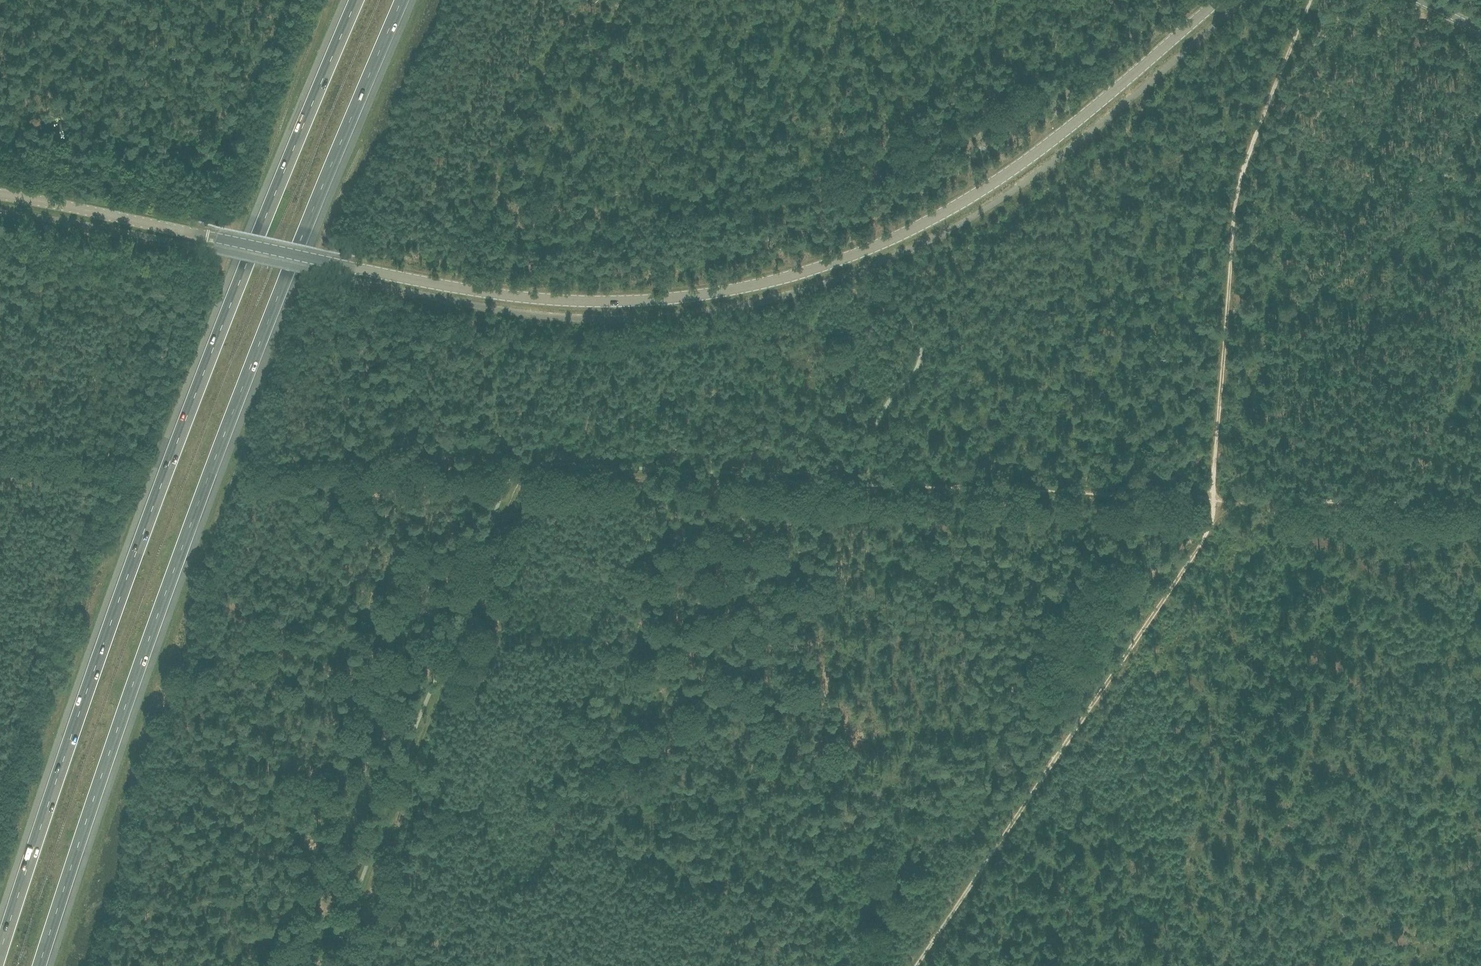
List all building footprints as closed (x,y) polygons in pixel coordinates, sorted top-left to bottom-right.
[(191,529),(186,546),(192,548),(197,531),(191,529)] [(70,911),(72,902),(66,900),(64,910),(70,911)]
